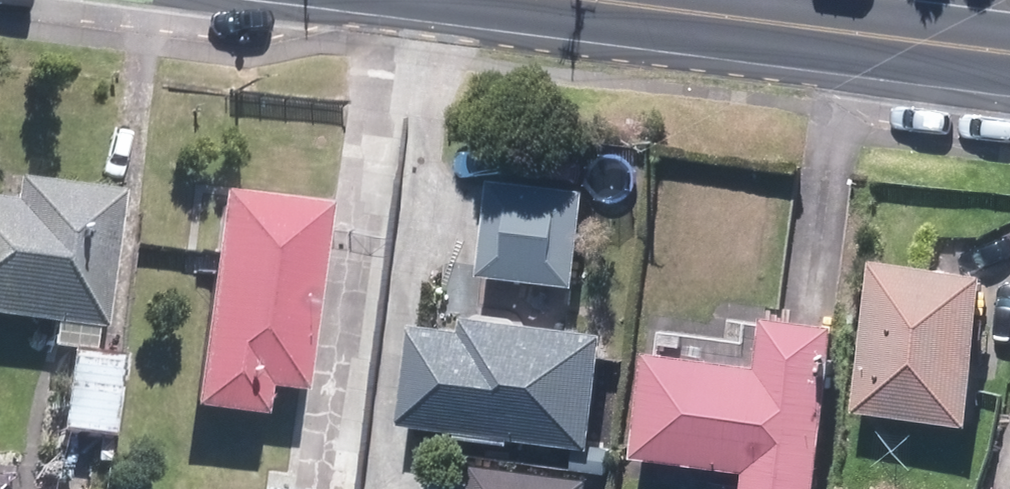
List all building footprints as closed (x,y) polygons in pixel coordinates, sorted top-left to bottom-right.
[(572,288),(578,193),(474,187),(468,282),(572,288)] [(0,194),(0,325),(40,328),(38,357),(61,359),(56,440),(104,443),(109,366),(81,364),(83,330),(91,331),(99,200),(0,194)] [(306,214),(194,204),(174,417),(255,425),(258,399),(289,402),(306,214)] [(981,282),(867,267),(848,415),(962,429),(981,282)] [(599,348),(407,329),(396,437),(588,456),(599,348)] [(643,360),(635,462),(735,470),(734,488),(812,488),(825,336),(759,330),(755,369),(643,360)] [(581,479),(470,469),(468,488),(580,488),(581,479)]
